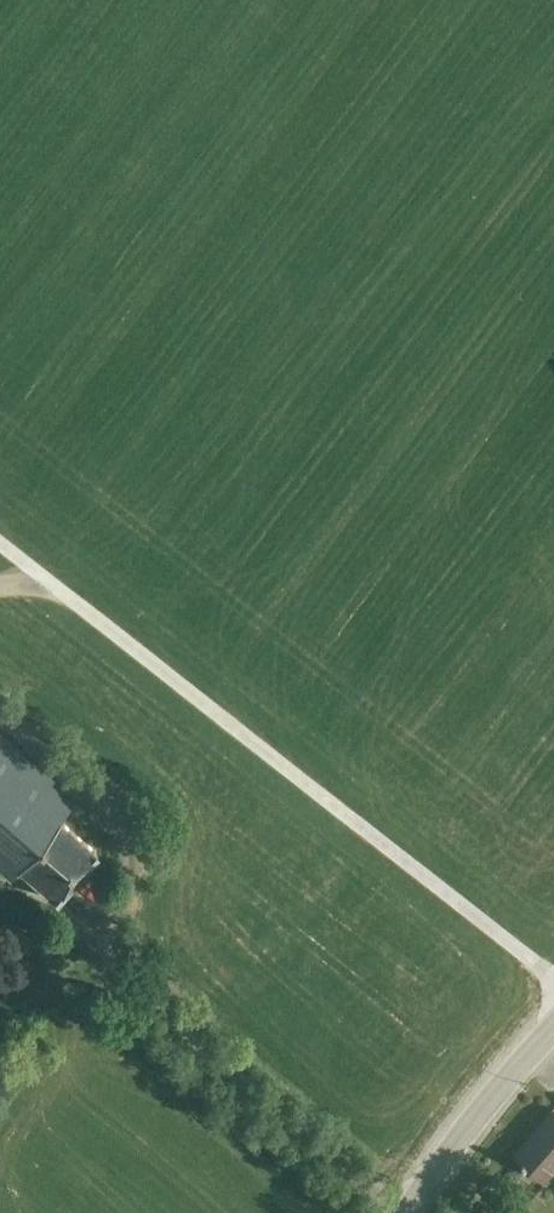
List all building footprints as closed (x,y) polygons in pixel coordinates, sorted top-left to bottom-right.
[(96,850),(59,818),(73,802),(50,783),(54,779),(0,733),(0,868),(10,876),(18,866),(56,898),(96,850)] [(515,1154),(547,1183),(553,1175),(553,1109),(515,1154)]
